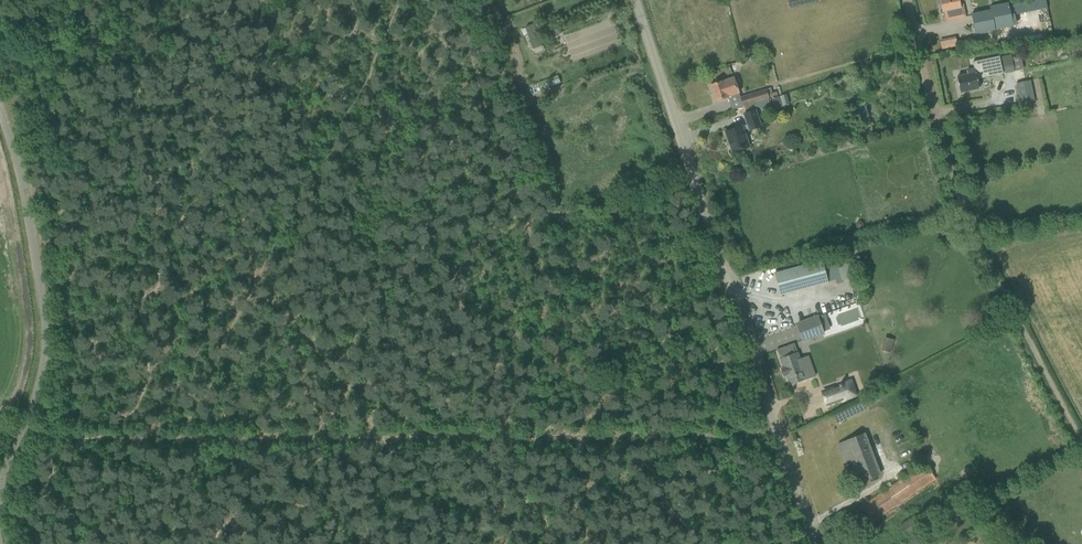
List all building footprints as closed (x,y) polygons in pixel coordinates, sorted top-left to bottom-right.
[(943,11),(961,8),(959,0),(940,0),(943,11)] [(990,10),(971,14),(976,33),(1014,26),(1010,6),(1009,3),(1008,3),(990,7),(990,10)] [(496,6),(489,10),(492,15),(499,10),(496,6)] [(559,25),(551,28),(553,33),(557,35),(562,33),(559,25)] [(955,37),(939,41),(940,48),(957,44),(955,37)] [(1010,55),(1002,57),(1005,73),(1014,71),(1011,58),(1011,57),(1010,55)] [(968,75),(957,77),(960,92),(971,89),(979,88),(977,79),(990,76),(1003,73),(999,56),(973,62),(974,69),(967,71),(968,75)] [(710,85),(716,101),(729,97),(739,93),(734,77),(710,85)] [(1016,83),(1020,103),(1035,100),(1030,80),(1016,83)] [(745,105),(745,107),(768,99),(769,99),(769,98),(778,95),(777,92),(772,93),(771,88),(739,98),(741,106),(745,105)] [(773,98),(776,108),(789,104),(786,95),(773,98)] [(745,107),(746,110),(758,106),(759,108),(770,105),(768,99),(745,107)] [(865,103),(857,105),(861,119),(864,118),(866,125),(870,123),(868,116),(869,116),(865,103)] [(742,126),(726,132),(733,152),(749,146),(744,132),(750,130),(761,127),(755,110),(744,113),(748,124),(742,126)] [(771,115),(770,118),(771,121),(774,122),(777,121),(778,118),(777,115),(774,114),(771,115)] [(774,273),(780,296),(836,280),(837,283),(842,282),(841,281),(857,276),(851,252),(774,273)] [(797,324),(803,341),(824,333),(824,331),(830,329),(825,314),(797,324)] [(885,337),(881,350),(890,352),(894,340),(885,337)] [(795,344),(777,350),(780,359),(783,367),(780,368),(783,377),(786,376),(789,385),(815,376),(810,361),(810,360),(802,363),(800,358),(798,352),(795,344)] [(874,370),(871,379),(878,382),(881,373),(874,370)] [(827,405),(856,395),(851,381),(841,384),(842,387),(823,394),(827,405)] [(853,459),(862,481),(880,474),(864,434),(839,444),(846,462),(853,459)] [(851,515),(856,527),(868,522),(863,510),(851,515)] [(901,526),(907,535),(921,525),(915,516),(901,526)]
